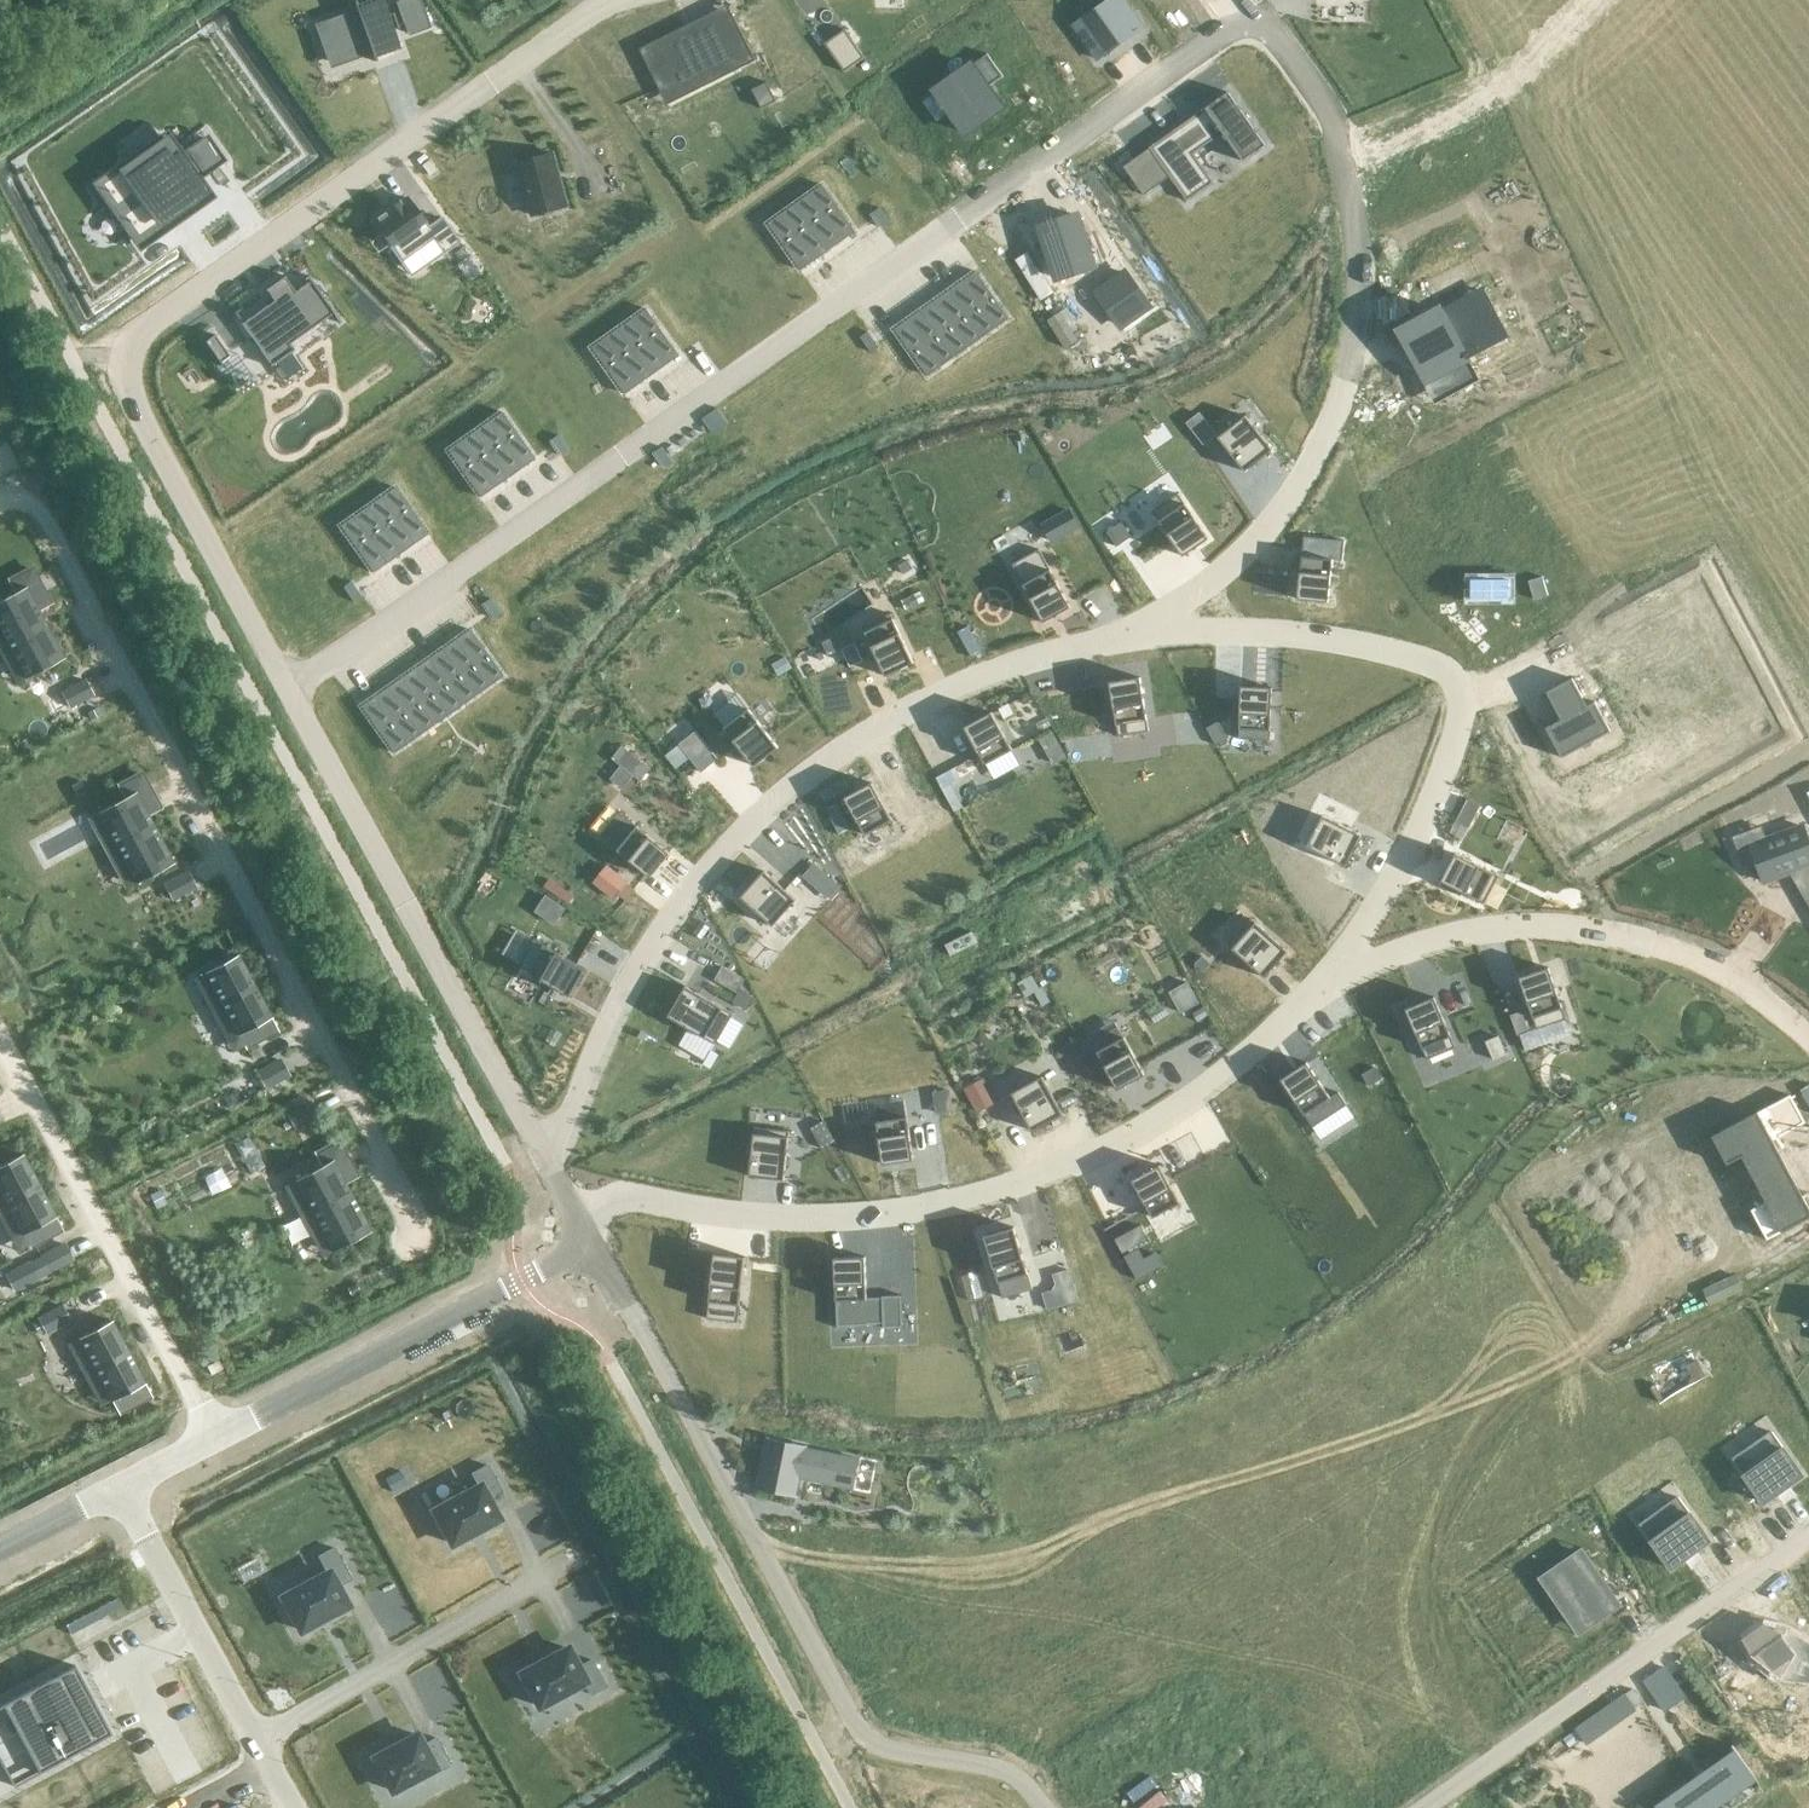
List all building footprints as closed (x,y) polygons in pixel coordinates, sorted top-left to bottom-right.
[(321,25),(333,60),(347,55),(348,55),(358,52),(357,51),(370,47),(375,60),(378,59),(377,55),(399,47),(393,27),(396,26),(396,27),(398,26),(393,12),(391,12),(391,13),(388,14),(383,0),(365,0),(357,3),(356,0),(354,1),(358,13),(348,16),(347,16),(336,20),(321,25)] [(431,26),(422,0),(400,0),(397,1),(409,34),(431,26)] [(1074,24),(1099,59),(1143,27),(1124,0),(1108,0),(1074,24)] [(680,28),(639,48),(659,88),(736,59),(740,68),(755,61),(763,78),(765,77),(733,13),(685,37),(680,28)] [(845,28),(825,43),(845,71),(865,57),(845,28)] [(988,53),(935,90),(965,133),(1002,107),(988,87),(1004,76),(988,53)] [(767,81),(753,88),(762,107),(776,100),(767,81)] [(1216,99),(1149,147),(1187,201),(1214,182),(1194,154),(1224,133),(1244,161),(1266,145),(1229,91),(1217,100),(1216,99)] [(168,138),(100,185),(139,241),(164,224),(161,219),(187,200),(191,205),(207,194),(196,178),(222,160),(206,137),(180,156),(168,138)] [(553,153),(519,162),(533,215),(568,205),(553,153)] [(1134,159),(1124,166),(1141,190),(1151,182),(1134,159)] [(824,184),(810,194),(842,240),(856,231),(824,184)] [(810,194),(796,204),(829,250),(842,240),(810,194)] [(389,210),(373,221),(401,260),(433,238),(443,252),(458,241),(441,217),(427,227),(406,197),(399,202),(398,201),(388,208),(389,210)] [(796,204),(782,214),(815,260),(829,250),(796,204)] [(880,207),(873,212),(884,228),(891,223),(880,207)] [(782,214),(768,223),(801,270),(815,260),(782,214)] [(1077,215),(1041,227),(1058,277),(1093,266),(1077,215)] [(457,260),(467,253),(462,246),(452,253),(457,260)] [(978,271),(964,280),(996,327),(1010,317),(978,271)] [(1124,274),(1098,292),(1120,323),(1146,305),(1124,274)] [(271,301),(239,324),(269,366),(290,351),(285,345),(331,312),(309,280),(292,292),(281,276),(263,289),(271,301)] [(964,280),(950,290),(982,336),(996,327),(964,280)] [(950,290),(936,300),(969,346),(982,336),(950,290)] [(1482,290),(1403,333),(1427,378),(1450,366),(1459,384),(1471,377),(1461,360),(1506,336),(1482,290)] [(936,300),(922,310),(955,356),(969,346),(936,300)] [(648,308),(634,318),(666,364),(680,355),(648,308)] [(922,310),(908,319),(941,366),(955,356),(922,310)] [(634,318),(620,328),(653,374),(666,364),(634,318)] [(908,319),(894,329),(927,375),(941,366),(908,319)] [(620,328),(606,338),(639,384),(653,374),(620,328)] [(868,331),(861,336),(872,352),(879,347),(868,331)] [(204,341),(204,342),(204,343),(204,344),(205,345),(205,346),(217,362),(226,356),(211,335),(207,338),(206,338),(205,339),(205,340),(205,341),(204,341)] [(606,338),(592,347),(625,394),(639,384),(606,338)] [(718,407),(702,418),(713,434),(729,423),(718,407)] [(502,411),(488,421),(521,467),(535,457),(502,411)] [(1216,433),(1199,413),(1187,423),(1204,443),(1216,433)] [(1218,437),(1245,471),(1273,449),(1246,415),(1218,437)] [(488,421),(474,431),(507,477),(521,467),(488,421)] [(474,431),(460,440),(493,487),(507,477),(474,431)] [(558,434),(551,439),(562,455),(569,450),(558,434)] [(460,440),(447,450),(479,496),(493,487),(460,440)] [(662,446),(655,451),(666,467),(673,462),(662,446)] [(395,486),(381,496),(414,542),(428,533),(395,486)] [(1153,511),(1184,556),(1209,538),(1178,493),(1153,511)] [(381,496),(368,506),(400,552),(414,542),(381,496)] [(368,506),(354,516),(386,562),(400,552),(368,506)] [(1069,510),(1043,524),(1054,544),(1079,529),(1069,510)] [(354,516),(340,525),(372,572),(386,562),(354,516)] [(1117,547),(1131,537),(1121,522),(1106,532),(1117,547)] [(926,526),(915,531),(918,537),(928,533),(926,526)] [(1304,536),(1298,598),(1328,601),(1333,559),(1343,560),(1345,540),(1304,536)] [(1014,566),(1046,624),(1073,610),(1041,551),(1014,566)] [(912,569),(907,560),(899,565),(904,573),(912,569)] [(0,602),(0,628),(28,679),(65,659),(40,612),(51,606),(32,570),(9,582),(15,594),(0,602)] [(1472,578),(1472,597),(1511,598),(1511,578),(1472,578)] [(350,581),(343,586),(354,602),(361,597),(350,581)] [(490,597),(483,602),(494,617),(501,612),(490,597)] [(863,626),(887,675),(914,662),(891,613),(863,626)] [(471,628),(457,638),(489,684),(503,674),(471,628)] [(828,655),(841,649),(835,636),(822,643),(828,655)] [(457,638),(443,647),(475,694),(489,684),(457,638)] [(841,649),(850,667),(863,660),(855,643),(841,649)] [(443,647),(429,657),(462,703),(475,694),(443,647)] [(772,664),(779,675),(792,667),(785,656),(772,664)] [(429,657),(415,667),(448,713),(462,703),(429,657)] [(415,667),(401,677),(434,723),(448,713),(415,667)] [(401,677),(387,686),(420,733),(434,723),(401,677)] [(1149,731),(1141,677),(1110,681),(1118,736),(1149,731)] [(1573,677),(1547,691),(1561,719),(1546,727),(1562,757),(1611,731),(1595,701),(1587,705),(1573,677)] [(94,697),(86,682),(64,693),(72,709),(94,697)] [(387,686),(374,696),(406,742),(420,733),(387,686)] [(1239,729),(1270,730),(1272,687),(1241,686),(1239,729)] [(736,694),(714,711),(726,726),(725,727),(755,766),(779,746),(749,708),(748,709),(736,694)] [(374,696),(360,706),(392,752),(406,742),(374,696)] [(986,764),(1013,749),(992,712),(965,726),(986,764)] [(1219,721),(1207,728),(1216,745),(1228,738),(1219,721)] [(696,729),(679,743),(701,771),(719,758),(696,729)] [(1038,736),(1053,762),(1065,755),(1051,729),(1038,736)] [(27,742),(21,745),(23,751),(29,748),(27,742)] [(623,744),(612,758),(641,780),(652,767),(623,744)] [(124,797),(98,811),(137,882),(174,863),(149,816),(160,809),(141,773),(118,786),(124,797)] [(845,797),(866,835),(893,820),(873,782),(845,797)] [(1467,798),(1457,820),(1469,826),(1480,805),(1467,798)] [(622,813),(603,837),(651,876),(671,852),(622,813)] [(1307,846),(1346,866),(1362,835),(1323,815),(1307,846)] [(1751,844),(1757,860),(1763,876),(1762,876),(1764,881),(1791,871),(1799,885),(1798,885),(1808,904),(1808,842),(1803,825),(1776,835),(1766,838),(1751,844)] [(1441,880),(1485,903),(1499,875),(1456,853),(1441,880)] [(814,863),(803,876),(816,887),(827,875),(814,863)] [(773,925),(797,899),(764,870),(741,896),(773,925)] [(196,888),(187,872),(165,884),(174,900),(196,888)] [(604,875),(595,886),(622,907),(631,896),(604,875)] [(536,911),(556,925),(567,908),(547,895),(536,911)] [(1265,977),(1288,951),(1251,918),(1228,944),(1265,977)] [(571,995),(586,969),(534,938),(519,965),(571,995)] [(237,952),(203,970),(243,1044),(276,1027),(237,952)] [(1202,955),(1195,964),(1203,971),(1211,963),(1202,955)] [(1520,977),(1537,1028),(1566,1019),(1549,967),(1520,977)] [(744,980),(722,968),(715,980),(737,992),(744,980)] [(1170,991),(1182,1012),(1199,1003),(1187,982),(1170,991)] [(716,1043),(733,1013),(686,985),(668,1016),(716,1043)] [(550,994),(545,991),(539,1001),(545,1004),(550,994)] [(1406,1008),(1427,1058),(1456,1047),(1435,996),(1406,1008)] [(1510,1015),(1517,1035),(1528,1031),(1521,1011),(1510,1015)] [(1156,1019),(1129,1034),(1150,1072),(1177,1057),(1156,1019)] [(1486,1040),(1494,1059),(1506,1054),(1498,1035),(1486,1040)] [(280,1059),(257,1072),(266,1088),(289,1075),(280,1059)] [(1282,1078),(1305,1114),(1331,1097),(1307,1061),(1282,1078)] [(1363,1074),(1369,1086),(1382,1078),(1376,1067),(1363,1074)] [(1021,1090),(1042,1128),(1073,1111),(1052,1073),(1021,1090)] [(983,1078),(964,1088),(977,1112),(995,1102),(983,1078)] [(948,1089),(931,1092),(935,1113),(951,1110),(948,1089)] [(295,1126),(317,1114),(309,1099),(287,1111),(295,1126)] [(1712,1137),(1727,1164),(1742,1156),(1766,1202),(1751,1210),(1767,1240),(1808,1217),(1808,1207),(1804,1197),(1808,1195),(1808,1192),(1803,1195),(1773,1140),(1784,1134),(1769,1106),(1712,1137)] [(884,1164),(914,1159),(908,1116),(877,1121),(884,1164)] [(823,1121),(811,1127),(822,1148),(835,1141),(823,1121)] [(750,1176),(785,1179),(790,1130),(755,1127),(750,1176)] [(321,1165),(295,1179),(334,1251),(371,1231),(346,1184),(357,1177),(338,1142),(315,1154),(321,1165)] [(0,1164),(0,1185),(31,1243),(64,1225),(24,1151),(0,1164)] [(1133,1179),(1153,1217),(1180,1202),(1160,1164),(1133,1179)] [(159,1189),(149,1194),(156,1207),(166,1202),(159,1189)] [(1115,1239),(1122,1252),(1148,1238),(1141,1225),(1115,1239)] [(1015,1226),(985,1235),(998,1282),(1003,1297),(1033,1289),(1028,1273),(1015,1226)] [(74,1258),(65,1241),(7,1272),(16,1289),(74,1258)] [(1138,1249),(1125,1257),(1137,1280),(1163,1266),(1156,1253),(1144,1259),(1138,1249)] [(709,1301),(740,1304),(746,1256),(715,1252),(709,1301)] [(835,1257),(836,1300),(867,1299),(866,1256),(835,1257)] [(62,1303),(39,1315),(48,1332),(71,1320),(62,1303)] [(114,1318),(81,1336),(121,1410),(154,1393),(114,1318)] [(1772,1431),(1733,1459),(1744,1475),(1763,1502),(1803,1474),(1783,1447),(1772,1431)] [(768,1440),(758,1485),(796,1493),(800,1476),(851,1487),(857,1458),(768,1440)] [(479,1485),(434,1510),(452,1543),(469,1533),(470,1534),(471,1533),(471,1532),(479,1528),(479,1529),(481,1528),(481,1527),(498,1518),(488,1499),(490,1498),(489,1496),(499,1491),(500,1492),(502,1491),(487,1464),(472,1473),(479,1485)] [(401,1470),(385,1478),(393,1491),(408,1483),(401,1470)] [(1680,1496),(1640,1524),(1671,1567),(1710,1540),(1680,1496)] [(328,1572),(283,1597),(301,1630),(318,1620),(319,1621),(321,1620),(320,1619),(328,1615),(328,1616),(330,1615),(330,1614),(347,1605),(337,1585),(339,1585),(338,1583),(348,1577),(349,1579),(351,1578),(334,1547),(319,1555),(328,1572)] [(1576,1551),(1546,1572),(1587,1630),(1617,1609),(1576,1551)] [(1744,1634),(1761,1658),(1787,1677),(1808,1678),(1808,1645),(1794,1637),(1780,1634),(1759,1623),(1744,1634)] [(524,1677),(519,1680),(529,1697),(533,1694),(539,1706),(584,1681),(591,1694),(606,1686),(592,1659),(590,1660),(591,1662),(581,1667),(580,1665),(578,1666),(568,1647),(550,1657),(550,1656),(548,1657),(548,1658),(541,1662),(540,1661),(538,1662),(539,1663),(521,1672),(524,1677)] [(0,1704),(0,1761),(13,1785),(111,1733),(74,1665),(0,1704)] [(1633,1689),(1625,1694),(1634,1706),(1641,1701),(1633,1689)] [(1636,1710),(1625,1694),(1576,1729),(1587,1744),(1636,1710)] [(377,1762),(373,1764),(382,1781),(386,1779),(392,1790),(433,1768),(435,1772),(451,1764),(436,1737),(434,1738),(435,1740),(425,1745),(424,1744),(423,1745),(417,1734),(401,1742),(399,1743),(392,1747),(391,1747),(390,1748),(374,1757),(377,1762)] [(1658,1806),(1659,1807),(1706,1807),(1721,1797),(1723,1800),(1756,1777),(1737,1750),(1658,1806)]
